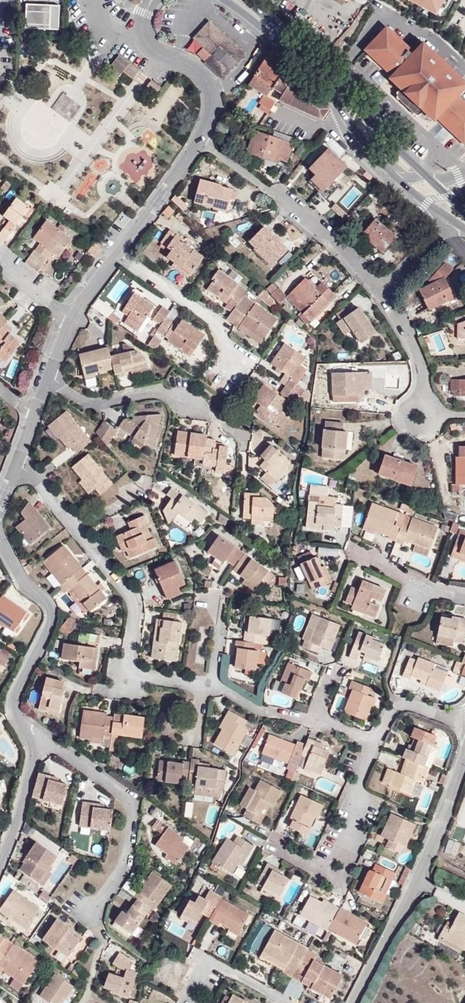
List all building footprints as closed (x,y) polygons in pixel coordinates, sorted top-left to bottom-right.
[(435,13),(439,6),(442,0),(412,0),(435,13)] [(448,0),(442,0),(439,6),(444,9),(448,0)] [(57,10),(25,8),(24,32),(56,33),(57,10)] [(211,22),(195,38),(204,47),(198,53),(208,62),(207,63),(223,79),(246,55),(211,22)] [(423,43),(420,46),(413,54),(387,27),(366,50),(393,76),(390,79),(400,88),(395,93),(395,98),(413,115),(419,115),(423,111),(433,120),(436,118),(463,144),(464,141),(464,106),(455,96),(464,86),(464,84),(423,43)] [(248,86),(261,95),(264,96),(261,100),(258,105),(262,107),(271,112),(282,95),(284,96),(280,101),(286,106),(298,84),(294,81),(296,78),(285,70),(288,67),(271,51),(255,78),(251,82),(248,86)] [(134,79),(140,70),(119,53),(110,65),(122,74),(124,72),(134,79)] [(294,81),(298,84),(286,106),(321,120),(329,110),(315,95),(313,98),(300,89),(303,85),(296,78),(294,81)] [(161,87),(151,80),(146,88),(155,95),(161,87)] [(315,95),(303,85),(300,89),(313,98),(315,95)] [(271,112),(262,107),(260,110),(268,116),(271,112)] [(293,147),(254,133),(246,155),(277,166),(278,163),(286,166),(293,147)] [(340,155),(345,149),(328,134),(323,140),(340,155)] [(346,167),(340,161),(335,166),(323,154),(308,169),(315,176),(310,180),(320,190),(334,177),(336,179),(347,168),(346,167)] [(340,161),(346,167),(351,162),(343,154),(338,159),(340,161)] [(320,190),(310,180),(308,182),(326,200),(337,188),(332,183),(336,179),(334,177),(320,190)] [(200,179),(195,201),(223,208),(224,200),(229,201),(231,201),(233,199),(235,197),(235,196),(235,193),(234,190),(232,188),(229,186),(200,179)] [(6,193),(10,187),(5,183),(1,189),(6,193)] [(346,197),(353,201),(359,191),(353,187),(346,197)] [(175,194),(171,199),(180,208),(184,204),(175,194)] [(22,214),(27,207),(15,198),(2,214),(14,224),(22,214)] [(334,204),(331,208),(346,220),(350,215),(335,203),(334,204)] [(164,221),(171,212),(163,206),(157,215),(164,221)] [(26,217),(31,210),(27,207),(22,214),(26,217)] [(2,214),(0,217),(0,228),(7,233),(14,224),(2,214)] [(179,224),(182,220),(177,215),(173,218),(179,224)] [(42,248),(57,230),(44,220),(30,238),(37,243),(42,248)] [(394,240),(375,222),(363,234),(372,244),(370,246),(380,255),(394,240)] [(55,258),(69,239),(57,230),(42,248),(48,252),(55,258)] [(286,251),(261,230),(247,247),(271,269),(286,251)] [(187,254),(179,247),(183,241),(168,231),(158,245),(169,252),(165,258),(172,263),(179,268),(183,263),(192,269),(200,257),(190,250),(187,254)] [(36,256),(42,248),(37,243),(30,252),(36,256)] [(93,259),(100,251),(92,244),(86,252),(93,259)] [(42,260),(48,252),(42,248),(36,256),(42,260)] [(28,267),(36,256),(30,252),(29,251),(21,262),(28,267)] [(35,272),(43,261),(42,260),(36,256),(28,267),(35,272)] [(192,269),(183,263),(179,268),(172,263),(171,265),(187,277),(192,269)] [(452,301),(446,288),(456,279),(445,268),(431,281),(433,286),(417,294),(426,314),(452,301)] [(225,277),(215,270),(207,282),(210,283),(205,291),(226,305),(223,308),(229,313),(241,296),(245,291),(236,284),(225,277)] [(240,279),(229,271),(225,277),(236,284),(240,279)] [(301,291),(309,282),(306,278),(297,288),(301,291)] [(309,325),(337,296),(323,283),(317,289),(309,282),(301,291),(297,288),(287,298),(305,316),(303,318),(309,325)] [(273,298),(278,293),(272,288),(269,291),(267,293),(273,298)] [(123,296),(117,303),(124,308),(119,316),(132,325),(146,305),(124,290),(121,295),(123,296)] [(267,295),(261,290),(255,297),(261,302),(267,295)] [(281,306),(287,298),(279,291),(278,293),(273,298),(281,306)] [(276,304),(267,295),(261,302),(270,310),(276,304)] [(261,343),(276,321),(241,296),(229,313),(223,321),(232,326),(233,324),(237,319),(242,322),(238,327),(261,343)] [(124,308),(117,303),(114,308),(121,313),(124,308)] [(162,316),(165,311),(157,305),(146,319),(155,325),(162,316)] [(348,316),(342,307),(335,314),(340,321),(348,316)] [(335,325),(343,337),(349,332),(359,346),(374,336),(357,310),(348,316),(340,321),(335,325)] [(102,326),(106,322),(94,311),(90,316),(102,326)] [(160,333),(168,321),(162,316),(155,325),(153,328),(160,333)] [(199,335),(176,319),(169,329),(164,336),(162,339),(185,356),(199,335)] [(238,327),(242,322),(237,319),(233,324),(238,327)] [(21,342),(10,333),(13,328),(5,322),(0,327),(0,359),(5,363),(21,342)] [(455,326),(454,341),(464,341),(464,324),(455,326)] [(169,329),(164,326),(160,333),(164,336),(169,329)] [(261,343),(238,327),(236,330),(259,346),(261,343)] [(157,338),(150,333),(143,343),(150,348),(157,338)] [(152,373),(149,360),(129,346),(120,348),(122,358),(112,360),(109,361),(111,368),(113,377),(134,373),(135,377),(152,373)] [(77,359),(107,352),(106,348),(76,354),(77,359)] [(307,372),(313,364),(291,348),(276,370),(282,374),(286,377),(297,385),(307,372)] [(109,361),(107,352),(77,359),(82,382),(93,379),(93,377),(98,376),(97,371),(111,368),(109,361)] [(370,391),(370,373),(353,373),(353,369),(332,369),(332,373),(330,373),(330,396),(357,396),(362,396),(370,391)] [(303,388),(312,375),(307,372),(297,385),(303,388)] [(450,381),(449,394),(452,394),(452,398),(464,398),(464,381),(450,381)] [(307,395),(294,386),(290,393),(303,402),(307,395)] [(278,416),(287,405),(261,387),(251,401),(259,406),(254,412),(270,423),(275,416),(278,416)] [(303,402),(290,393),(286,399),(303,411),(307,405),(303,402)] [(277,428),(288,413),(284,409),(278,416),(275,416),(270,423),(277,428)] [(89,444),(64,414),(45,428),(56,441),(57,440),(60,438),(69,449),(74,456),(89,444)] [(159,428),(162,419),(140,419),(135,426),(130,423),(125,422),(119,430),(143,448),(152,450),(154,443),(159,428)] [(117,432),(102,422),(103,424),(99,429),(113,439),(117,432)] [(340,425),(323,423),(320,461),(341,463),(344,434),(339,434),(340,425)] [(159,444),(163,430),(159,428),(154,443),(159,444)] [(113,439),(99,429),(96,435),(97,438),(106,449),(113,439)] [(206,441),(207,437),(176,432),(174,449),(196,453),(198,444),(205,446),(206,441)] [(69,449),(60,438),(57,440),(65,451),(69,449)] [(143,448),(134,441),(131,444),(140,451),(143,448)] [(224,465),(226,450),(214,448),(215,442),(206,441),(205,446),(204,454),(202,465),(213,467),(212,472),(212,473),(222,475),(223,474),(224,465)] [(204,454),(205,446),(198,444),(196,453),(204,454)] [(289,466),(270,447),(258,460),(258,466),(272,480),(274,482),(276,484),(285,475),(283,472),(289,466)] [(457,449),(457,461),(454,461),(454,488),(449,488),(449,495),(459,495),(459,486),(464,486),(464,449),(457,449)] [(111,485),(87,455),(70,469),(89,493),(93,490),(98,496),(111,485)] [(417,473),(386,461),(379,478),(410,489),(417,473)] [(272,480),(265,474),(261,478),(270,487),(274,482),(272,480)] [(89,493),(80,481),(77,484),(85,496),(89,493)] [(206,514),(169,489),(163,498),(168,501),(176,506),(172,512),(164,507),(160,514),(167,527),(173,517),(188,526),(192,520),(199,525),(206,514)] [(319,511),(332,512),(332,508),(333,501),(326,501),(327,491),(310,490),(309,500),(320,500),(319,511)] [(342,525),(342,509),(332,508),(332,512),(319,511),(320,500),(309,500),(312,506),(308,506),(306,534),(315,535),(315,530),(332,531),(332,525),(342,525)] [(172,512),(176,506),(168,501),(164,507),(172,512)] [(274,518),(275,507),(258,501),(244,518),(254,518),(253,524),(263,524),(264,517),(274,518)] [(50,529),(30,503),(25,509),(20,516),(25,520),(16,527),(21,534),(26,531),(34,542),(50,529)] [(393,525),(396,516),(368,506),(361,525),(372,529),(373,532),(386,537),(386,539),(395,543),(401,528),(393,525)] [(414,510),(408,508),(405,516),(411,518),(414,510)] [(156,546),(152,536),(144,539),(142,535),(148,533),(145,525),(148,524),(144,514),(128,521),(131,529),(132,528),(134,533),(128,536),(127,530),(114,536),(117,543),(123,541),(130,557),(156,546)] [(221,514),(217,520),(225,524),(229,518),(221,514)] [(274,525),(274,518),(264,517),(263,524),(274,525)] [(431,551),(438,529),(411,520),(408,527),(402,525),(401,528),(395,543),(403,546),(404,542),(431,551)] [(455,536),(459,526),(452,524),(450,529),(448,534),(455,536)] [(372,529),(361,525),(359,529),(371,534),(372,529)] [(448,534),(450,529),(441,526),(439,532),(448,535),(448,534)] [(34,542),(26,531),(21,534),(30,545),(34,542)] [(459,532),(450,558),(457,561),(459,555),(464,557),(464,534),(459,532)] [(244,554),(218,535),(206,552),(213,556),(208,564),(217,570),(224,560),(235,567),(244,554)] [(130,557),(123,541),(117,543),(124,559),(130,557)] [(319,546),(318,553),(338,556),(339,548),(319,546)] [(429,558),(431,551),(415,546),(413,553),(429,558)] [(82,568),(66,548),(45,565),(53,575),(62,586),(82,568)] [(316,559),(313,551),(300,557),(304,564),(316,559)] [(268,570),(244,554),(235,567),(233,571),(244,579),(257,587),(261,581),(267,571),(268,570)] [(19,555),(17,557),(20,564),(26,559),(25,558),(21,560),(19,555)] [(459,555),(457,561),(464,564),(464,557),(459,555)] [(327,575),(319,558),(316,559),(304,564),(304,566),(310,578),(316,591),(335,582),(331,574),(327,575)] [(184,584),(174,561),(154,570),(159,581),(161,581),(166,592),(178,587),(184,584)] [(310,578),(304,566),(297,569),(302,581),(310,578)] [(97,587),(82,568),(62,585),(70,593),(72,592),(91,615),(108,601),(101,592),(97,587)] [(274,575),(267,571),(261,581),(267,585),(274,575)] [(62,586),(53,575),(47,579),(56,590),(62,586)] [(379,588),(381,582),(368,577),(365,583),(379,588)] [(257,587),(244,579),(241,584),(254,592),(257,587)] [(341,594),(344,585),(337,582),(334,592),(341,594)] [(377,600),(379,595),(388,599),(393,586),(381,582),(379,588),(365,583),(364,586),(356,583),(349,599),(358,602),(373,608),(371,612),(381,616),(386,604),(377,600)] [(67,596),(70,593),(62,585),(59,587),(67,596)] [(181,594),(178,587),(166,592),(169,599),(181,594)] [(26,616),(1,598),(0,599),(0,631),(0,632),(2,629),(13,636),(17,631),(22,624),(26,618),(26,616)] [(85,614),(89,611),(79,600),(75,602),(85,614)] [(373,608),(358,602),(356,606),(371,612),(373,608)] [(176,621),(177,613),(162,612),(162,620),(176,621)] [(315,628),(320,616),(313,613),(307,625),(315,628)] [(464,627),(464,618),(440,614),(435,643),(453,646),(454,642),(462,643),(464,627)] [(65,635),(75,622),(68,616),(58,629),(65,635)] [(268,646),(272,619),(251,616),(250,625),(249,633),(245,633),(244,642),(254,644),(268,646)] [(329,649),(340,624),(320,616),(315,628),(307,625),(302,638),(304,640),(302,645),(319,652),(321,646),(329,649)] [(279,619),(272,619),(270,635),(277,636),(279,619)] [(180,640),(181,632),(176,632),(177,621),(162,620),(160,620),(159,629),(155,629),(154,638),(159,639),(158,644),(153,644),(152,652),(161,653),(160,660),(171,661),(172,648),(175,649),(176,640),(180,640)] [(100,644),(101,632),(79,630),(78,641),(100,644)] [(378,663),(385,645),(372,640),(373,636),(357,631),(346,658),(355,661),(359,651),(366,653),(364,657),(378,663)] [(178,662),(180,640),(176,640),(175,649),(172,648),(171,661),(178,662)] [(256,671),(259,651),(253,650),(254,644),(244,642),(236,641),(235,648),(239,648),(236,668),(256,671)] [(96,670),(98,648),(66,644),(64,661),(75,663),(74,668),(96,670)] [(364,657),(366,653),(359,651),(355,660),(370,666),(372,660),(364,657)] [(160,660),(161,653),(152,652),(151,660),(160,660)] [(448,673),(433,667),(435,663),(418,656),(416,659),(408,656),(400,676),(410,680),(412,675),(421,678),(428,681),(426,686),(439,692),(443,682),(447,675),(448,673)] [(8,664),(0,659),(0,670),(3,672),(8,664)] [(454,672),(459,674),(460,671),(463,664),(462,663),(458,661),(454,672)] [(310,680),(313,671),(289,662),(282,682),(285,683),(282,692),(294,697),(298,687),(302,688),(306,679),(310,680)] [(454,679),(447,675),(443,682),(451,685),(454,679)] [(426,686),(428,681),(421,678),(418,684),(426,686)] [(62,713),(68,694),(60,692),(62,684),(48,679),(38,711),(51,715),(52,710),(62,713)] [(366,720),(374,696),(368,694),(363,692),(365,686),(352,680),(349,688),(352,690),(344,711),(366,720)] [(298,699),(302,688),(298,687),(294,697),(298,699)] [(235,755),(249,728),(245,726),(248,720),(229,709),(226,715),(230,717),(223,729),(214,744),(235,755)] [(60,720),(62,713),(52,710),(51,715),(50,717),(60,720)] [(112,740),(114,720),(109,720),(109,716),(85,714),(82,742),(93,743),(94,739),(107,740),(107,739),(112,740)] [(223,729),(230,717),(226,715),(219,727),(223,729)] [(144,741),(146,721),(115,717),(114,720),(112,740),(111,748),(119,748),(120,739),(144,741)] [(410,736),(413,737),(431,745),(435,737),(413,728),(410,736)] [(301,754),(306,742),(297,739),(295,743),(269,733),(261,753),(287,763),(286,768),(289,769),(295,771),(301,754)] [(321,774),(330,750),(323,748),(319,746),(321,741),(308,736),(306,742),(301,754),(308,757),(305,767),(321,774)] [(424,766),(431,745),(413,737),(409,750),(405,748),(400,746),(396,754),(403,757),(408,759),(424,766)] [(106,748),(107,740),(94,739),(93,743),(93,747),(106,748)] [(429,768),(437,749),(431,746),(424,766),(428,768),(429,768)] [(247,760),(255,764),(261,751),(254,747),(247,760)] [(401,775),(408,759),(403,757),(397,772),(401,775)] [(408,795),(414,780),(422,783),(428,768),(424,766),(408,759),(401,775),(397,772),(386,768),(380,782),(385,784),(386,786),(408,795)] [(216,789),(218,770),(209,769),(198,768),(199,763),(199,761),(192,760),(192,762),(189,782),(188,786),(196,787),(216,789)] [(189,782),(192,762),(182,761),(182,764),(160,761),(156,788),(180,791),(182,781),(189,782)] [(291,779),(295,771),(289,769),(285,777),(291,779)] [(223,790),(226,770),(218,770),(216,789),(223,790)] [(298,782),(301,773),(295,771),(291,779),(298,782)] [(40,772),(34,795),(63,803),(69,784),(59,781),(50,779),(51,775),(40,772)] [(276,804),(283,789),(259,778),(254,789),(246,806),(248,808),(244,816),(262,825),(265,817),(260,815),(267,800),(276,804)] [(6,785),(0,786),(0,788),(4,802),(10,800),(6,785)] [(216,789),(196,787),(195,794),(213,796),(223,790),(216,789)] [(240,804),(246,806),(254,789),(249,787),(240,804)] [(317,819),(324,804),(299,793),(288,818),(292,821),(290,825),(309,834),(311,828),(306,826),(311,816),(316,818),(317,819)] [(82,800),(79,824),(109,828),(112,808),(102,807),(93,806),(93,802),(82,800)] [(192,816),(193,801),(186,800),(184,815),(192,816)] [(265,817),(272,802),(267,800),(260,815),(265,817)] [(399,854),(414,823),(389,812),(378,835),(386,839),(390,841),(387,848),(399,854)] [(311,828),(316,818),(311,816),(306,826),(311,828)] [(191,847),(154,821),(149,828),(160,836),(152,847),(163,855),(161,858),(176,869),(191,847)] [(237,863),(246,848),(250,851),(254,845),(238,834),(234,841),(228,837),(212,860),(230,873),(237,863)] [(444,852),(455,856),(460,842),(449,838),(444,852)] [(40,882),(59,856),(36,841),(27,854),(30,856),(21,869),(40,882)] [(241,865),(250,851),(246,848),(237,863),(241,865)] [(73,862),(77,855),(69,850),(65,857),(73,862)] [(378,891),(387,870),(393,873),(395,868),(373,858),(365,878),(362,877),(357,889),(381,900),(384,894),(378,891)] [(216,870),(219,865),(212,860),(209,866),(216,870)] [(278,895),(288,878),(278,872),(280,869),(267,861),(255,881),(262,885),(278,895)] [(207,868),(201,864),(198,870),(204,873),(207,868)] [(402,882),(409,867),(403,864),(396,879),(402,882)] [(172,875),(163,868),(160,873),(164,875),(166,875),(170,878),(172,875)] [(384,894),(393,873),(387,870),(378,891),(384,894)] [(44,885),(52,874),(48,871),(40,882),(44,885)] [(155,903),(168,883),(149,871),(144,878),(136,890),(132,896),(135,897),(144,904),(147,898),(155,903)] [(13,879),(5,874),(0,882),(0,894),(3,895),(13,879)] [(136,890),(144,878),(138,874),(130,885),(136,890)] [(136,890),(130,885),(126,891),(132,896),(136,890)] [(278,895),(262,885),(259,890),(275,900),(278,895)] [(214,913),(224,897),(211,890),(207,897),(201,894),(199,897),(196,902),(191,899),(181,916),(190,921),(191,918),(198,922),(204,913),(206,909),(214,913)] [(15,891),(0,912),(26,930),(41,908),(15,891)] [(328,930),(341,904),(334,900),(331,906),(312,896),(301,916),(328,930)] [(144,913),(148,907),(144,904),(135,897),(125,913),(120,910),(111,926),(128,937),(130,934),(135,937),(142,928),(136,925),(144,913)] [(252,914),(224,897),(214,913),(212,917),(211,920),(222,926),(223,923),(241,934),(252,914)] [(152,909),(155,903),(147,898),(144,904),(148,907),(152,909)] [(356,945),(368,922),(349,912),(350,909),(341,904),(328,930),(356,945)] [(149,917),(153,910),(152,909),(148,907),(144,913),(149,917)] [(214,913),(206,909),(204,913),(212,917),(214,913)] [(464,925),(464,923),(464,917),(458,913),(446,934),(441,931),(438,936),(462,950),(464,951),(464,926),(464,925)] [(80,943),(62,932),(66,925),(56,919),(42,941),(69,960),(80,943)] [(259,920),(245,946),(256,952),(270,926),(259,920)] [(84,937),(66,925),(62,932),(80,943),(84,937)] [(444,925),(441,931),(446,934),(449,928),(444,925)] [(310,949),(277,930),(265,951),(288,964),(286,968),(284,971),(294,976),(309,950),(310,949)] [(6,938),(0,934),(0,965),(10,950),(2,945),(6,938)] [(460,953),(462,950),(438,936),(436,940),(460,953)] [(39,962),(14,944),(10,950),(0,965),(0,974),(4,977),(5,974),(23,987),(39,962)] [(344,976),(321,963),(323,960),(317,957),(318,955),(309,950),(294,976),(304,982),(307,977),(317,983),(314,988),(322,992),(332,998),(344,976)] [(288,964),(265,951),(262,955),(286,968),(288,964)] [(133,962),(118,952),(116,956),(132,967),(133,962)] [(125,998),(136,973),(131,970),(132,967),(116,956),(112,962),(124,972),(118,979),(106,973),(102,984),(108,987),(108,990),(125,998)] [(73,986),(55,973),(39,996),(49,1002),(57,1002),(61,996),(66,998),(73,986)] [(317,983),(307,977),(304,982),(314,988),(317,983)] [(322,992),(319,999),(327,1002),(329,1002),(332,998),(322,992)] [(232,997),(226,994),(222,1002),(224,1002),(228,1002),(232,997)] [(245,1000),(234,994),(232,997),(228,1002),(244,1002),(245,1000)]
